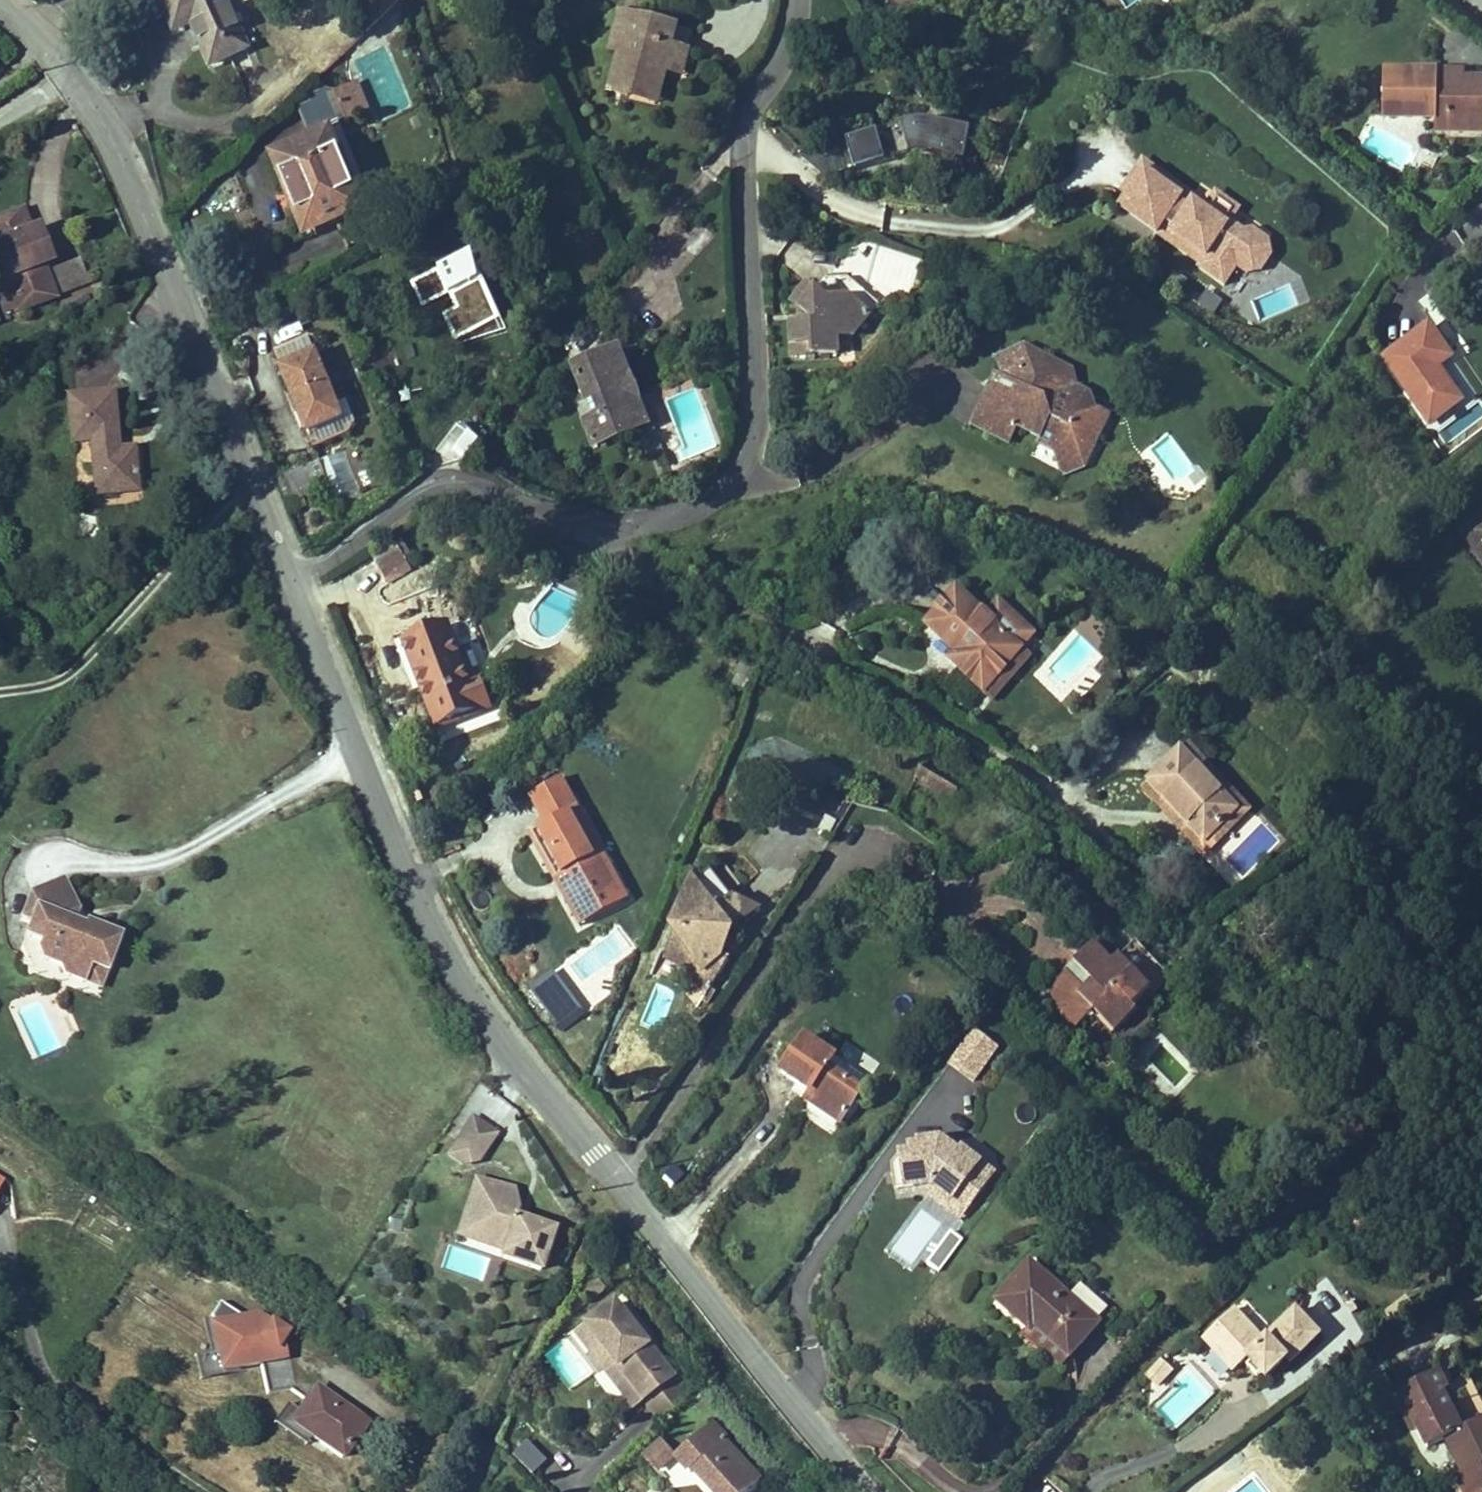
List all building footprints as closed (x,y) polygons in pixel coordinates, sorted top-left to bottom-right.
[(176,30),(193,22),(212,65),(246,49),(224,0),(162,0),(176,30)] [(618,51),(629,11),(619,9),(608,49),(618,51)] [(658,19),(629,11),(618,51),(608,90),(628,95),(631,83),(654,89),(660,69),(666,71),(675,73),(682,49),(687,51),(692,33),(657,23),(658,19)] [(682,49),(675,73),(683,75),(689,51),(687,51),(682,49)] [(631,83),(628,95),(657,103),(666,71),(660,69),(654,89),(631,83)] [(1384,72),(1383,118),(1436,119),(1436,113),(1447,113),(1446,131),(1470,132),(1471,118),(1481,119),(1481,93),(1464,92),(1464,80),(1464,74),(1384,72)] [(1464,80),(1464,92),(1481,93),(1481,81),(1464,80)] [(311,141),(275,156),(288,189),(298,185),(315,227),(360,209),(327,130),(340,125),(338,121),(346,118),(348,122),(369,113),(357,84),(328,96),(324,88),(307,95),(310,102),(297,107),(311,141)] [(1436,119),(1436,131),(1446,131),(1447,113),(1436,113),(1436,119)] [(1470,132),(1481,132),(1481,119),(1471,118),(1470,132)] [(908,157),(932,158),(962,165),(969,136),(938,129),(924,127),(908,127),(846,143),(853,171),(908,157)] [(831,170),(850,166),(844,141),(825,146),(831,170)] [(1193,196),(1143,161),(1139,167),(1182,198),(1179,202),(1201,217),(1205,210),(1193,202),(1193,196)] [(1270,255),(1269,240),(1254,230),(1245,232),(1231,222),(1231,219),(1213,205),(1208,206),(1205,210),(1201,217),(1179,202),(1182,198),(1139,167),(1120,195),(1126,199),(1120,207),(1157,233),(1158,233),(1201,263),(1199,266),(1225,284),(1237,266),(1247,273),(1261,270),(1270,255)] [(288,189),(306,231),(315,227),(298,185),(288,189)] [(1240,209),(1217,193),(1208,206),(1213,205),(1231,219),(1231,222),(1240,209)] [(0,221),(0,268),(4,279),(17,311),(56,296),(44,264),(30,231),(23,212),(0,221)] [(30,231),(44,264),(52,261),(39,228),(30,231)] [(497,322),(480,281),(474,254),(411,280),(422,306),(454,292),(460,306),(443,314),(454,340),(497,322)] [(808,304),(818,312),(819,314),(805,315),(797,315),(798,346),(843,345),(842,328),(861,328),(885,297),(852,271),(832,271),(821,285),(813,279),(799,297),(808,304)] [(4,279),(0,281),(0,302),(5,316),(17,311),(4,279)] [(818,312),(808,304),(805,315),(819,314),(818,312)] [(1386,358),(1430,421),(1459,401),(1436,367),(1449,358),(1428,328),(1386,358)] [(274,352),(281,369),(316,355),(309,338),(274,352)] [(618,348),(607,352),(612,362),(622,358),(618,348)] [(1028,348),(1015,353),(1057,375),(1064,392),(1069,390),(1079,416),(1094,411),(1089,396),(1077,387),(1072,370),(1028,348)] [(607,352),(572,366),(593,418),(601,439),(628,429),(640,424),(632,404),(639,401),(622,358),(612,362),(607,352)] [(991,387),(972,424),(1009,442),(1017,426),(1039,437),(1036,442),(1059,453),(1065,473),(1085,465),(1092,452),(1086,449),(1090,440),(1096,443),(1109,416),(1096,410),(1097,410),(1094,411),(1079,416),(1069,390),(1064,392),(1057,375),(1015,353),(998,359),(1007,382),(1019,387),(1013,398),(991,387)] [(316,355),(281,369),(299,412),(306,430),(308,433),(343,419),(339,410),(316,355)] [(1007,382),(996,376),(991,387),(1013,398),(1019,387),(1007,382)] [(111,395),(68,400),(72,443),(91,441),(94,441),(95,453),(92,453),(96,495),(136,491),(132,450),(117,451),(113,452),(112,440),(116,440),(111,395)] [(632,404),(640,424),(647,421),(639,401),(632,404)] [(343,419),(308,433),(314,449),(349,435),(356,425),(348,406),(339,410),(343,419)] [(302,431),(306,430),(299,412),(294,414),(302,431)] [(601,439),(593,418),(583,421),(593,446),(629,432),(628,429),(601,439)] [(462,468),(481,443),(457,426),(438,450),(462,468)] [(1086,449),(1092,452),(1096,443),(1090,440),(1086,449)] [(1059,453),(1036,442),(1035,444),(1042,461),(1065,473),(1059,453)] [(1465,533),(1481,558),(1481,521),(1465,533)] [(402,542),(396,546),(404,560),(410,556),(402,542)] [(396,546),(373,560),(381,574),(404,560),(396,546)] [(404,560),(381,574),(388,585),(411,571),(404,560)] [(958,593),(928,626),(957,654),(951,660),(984,690),(1021,651),(1034,636),(999,604),(986,618),(958,593)] [(447,627),(405,643),(437,728),(488,709),(478,682),(469,685),(447,627)] [(1021,651),(984,690),(993,698),(1029,658),(1021,651)] [(1188,747),(1182,753),(1236,812),(1205,841),(1151,782),(1144,788),(1205,853),(1249,812),(1188,747)] [(1182,753),(1151,782),(1205,841),(1236,812),(1182,753)] [(923,765),(915,778),(951,800),(959,787),(923,765)] [(580,810),(563,780),(537,795),(553,824),(546,827),(536,833),(547,855),(541,858),(555,882),(561,878),(568,891),(562,894),(572,912),(578,909),(586,924),(621,904),(603,872),(599,874),(591,861),(596,859),(571,815),(580,810)] [(530,799),(546,827),(553,824),(537,795),(530,799)] [(629,899),(580,810),(571,815),(596,859),(591,861),(599,874),(603,872),(621,904),(629,899)] [(1257,812),(1205,856),(1232,888),(1284,843),(1257,812)] [(536,833),(530,837),(541,858),(547,855),(536,833)] [(102,985),(120,932),(87,921),(86,924),(74,920),(78,909),(64,878),(31,893),(23,916),(31,919),(26,934),(42,939),(39,947),(43,958),(61,964),(65,973),(102,985)] [(561,878),(555,882),(562,894),(568,891),(561,878)] [(694,879),(685,900),(689,903),(703,892),(694,879)] [(715,884),(704,893),(716,909),(727,901),(715,884)] [(677,931),(666,956),(687,964),(685,968),(706,996),(731,959),(723,957),(726,948),(721,946),(724,937),(731,933),(749,920),(731,897),(727,901),(716,909),(704,893),(703,892),(689,903),(685,900),(672,928),(677,931)] [(731,897),(749,920),(761,910),(731,897)] [(578,909),(572,912),(580,927),(586,924),(578,909)] [(721,946),(726,948),(731,933),(724,937),(721,946)] [(1094,944),(1075,964),(1099,989),(1085,1002),(1080,1008),(1089,1018),(1095,1012),(1115,1034),(1138,1012),(1133,1007),(1151,991),(1120,958),(1113,963),(1094,944)] [(1151,991),(1156,996),(1171,982),(1135,944),(1120,958),(1151,991)] [(687,964),(666,956),(665,960),(685,968),(687,964)] [(1099,989),(1075,964),(1054,982),(1056,1009),(1075,1031),(1089,1018),(1080,1008),(1085,1002),(1099,989)] [(530,984),(560,1025),(584,1008),(554,967),(530,984)] [(806,1038),(782,1073),(811,1092),(817,1096),(812,1104),(842,1123),(864,1091),(863,1090),(829,1068),(836,1058),(806,1038)] [(961,1096),(984,1064),(960,1046),(936,1078),(961,1096)] [(870,1080),(836,1058),(829,1068),(863,1090),(870,1080)] [(811,1092),(806,1100),(812,1104),(817,1096),(811,1092)] [(497,1131),(474,1116),(449,1153),(464,1162),(478,1159),(497,1131)] [(968,1205),(993,1172),(983,1164),(961,1148),(958,1151),(944,1140),(940,1138),(918,1141),(919,1149),(909,1151),(899,1152),(891,1164),(894,1187),(928,1182),(930,1190),(948,1204),(955,1195),(968,1205)] [(990,1155),(968,1139),(944,1140),(958,1151),(961,1148),(983,1164),(990,1155)] [(919,1149),(918,1141),(908,1143),(909,1151),(919,1149)] [(478,1173),(459,1233),(504,1247),(502,1255),(541,1267),(555,1226),(532,1219),(530,1209),(519,1205),(520,1202),(510,1198),(514,1185),(478,1173)] [(962,1214),(968,1205),(955,1195),(948,1204),(962,1214)] [(1030,1263),(998,1301),(1031,1330),(1034,1325),(1071,1356),(1099,1322),(1030,1263)] [(262,1361),(268,1393),(296,1388),(290,1355),(286,1355),(281,1328),(259,1314),(246,1316),(220,1299),(213,1314),(206,1315),(212,1350),(196,1353),(201,1378),(225,1374),(224,1368),(262,1361)] [(673,1375),(610,1306),(583,1331),(616,1368),(626,1379),(617,1388),(636,1409),(644,1401),(673,1375)] [(1323,1333),(1301,1309),(1266,1341),(1238,1310),(1219,1328),(1231,1341),(1220,1351),(1238,1370),(1253,1356),(1256,1359),(1267,1371),(1270,1374),(1291,1355),(1295,1360),(1323,1333)] [(1231,1341),(1219,1328),(1208,1338),(1220,1351),(1231,1341)] [(546,1351),(573,1389),(594,1374),(566,1336),(546,1351)] [(1176,1366),(1167,1357),(1152,1372),(1162,1381),(1176,1366)] [(1267,1371),(1256,1359),(1251,1364),(1262,1375),(1267,1371)] [(617,1388),(626,1379),(616,1368),(606,1376),(617,1388)] [(1401,1392),(1411,1414),(1418,1428),(1428,1448),(1446,1440),(1463,1475),(1471,1491),(1481,1491),(1481,1422),(1466,1430),(1439,1374),(1401,1392)] [(662,1422),(691,1395),(673,1375),(644,1401),(662,1422)] [(317,1388),(292,1423),(342,1459),(367,1424),(317,1388)] [(1411,1414),(1403,1418),(1410,1432),(1418,1428),(1411,1414)] [(725,1441),(727,1439),(713,1424),(678,1456),(677,1457),(691,1473),(695,1469),(714,1490),(716,1491),(749,1491),(761,1481),(725,1441)] [(527,1439),(513,1455),(535,1475),(549,1459),(527,1439)] [(678,1456),(664,1441),(648,1455),(662,1471),(677,1457),(678,1456)] [(1457,1478),(1463,1491),(1471,1491),(1463,1475),(1457,1478)]
